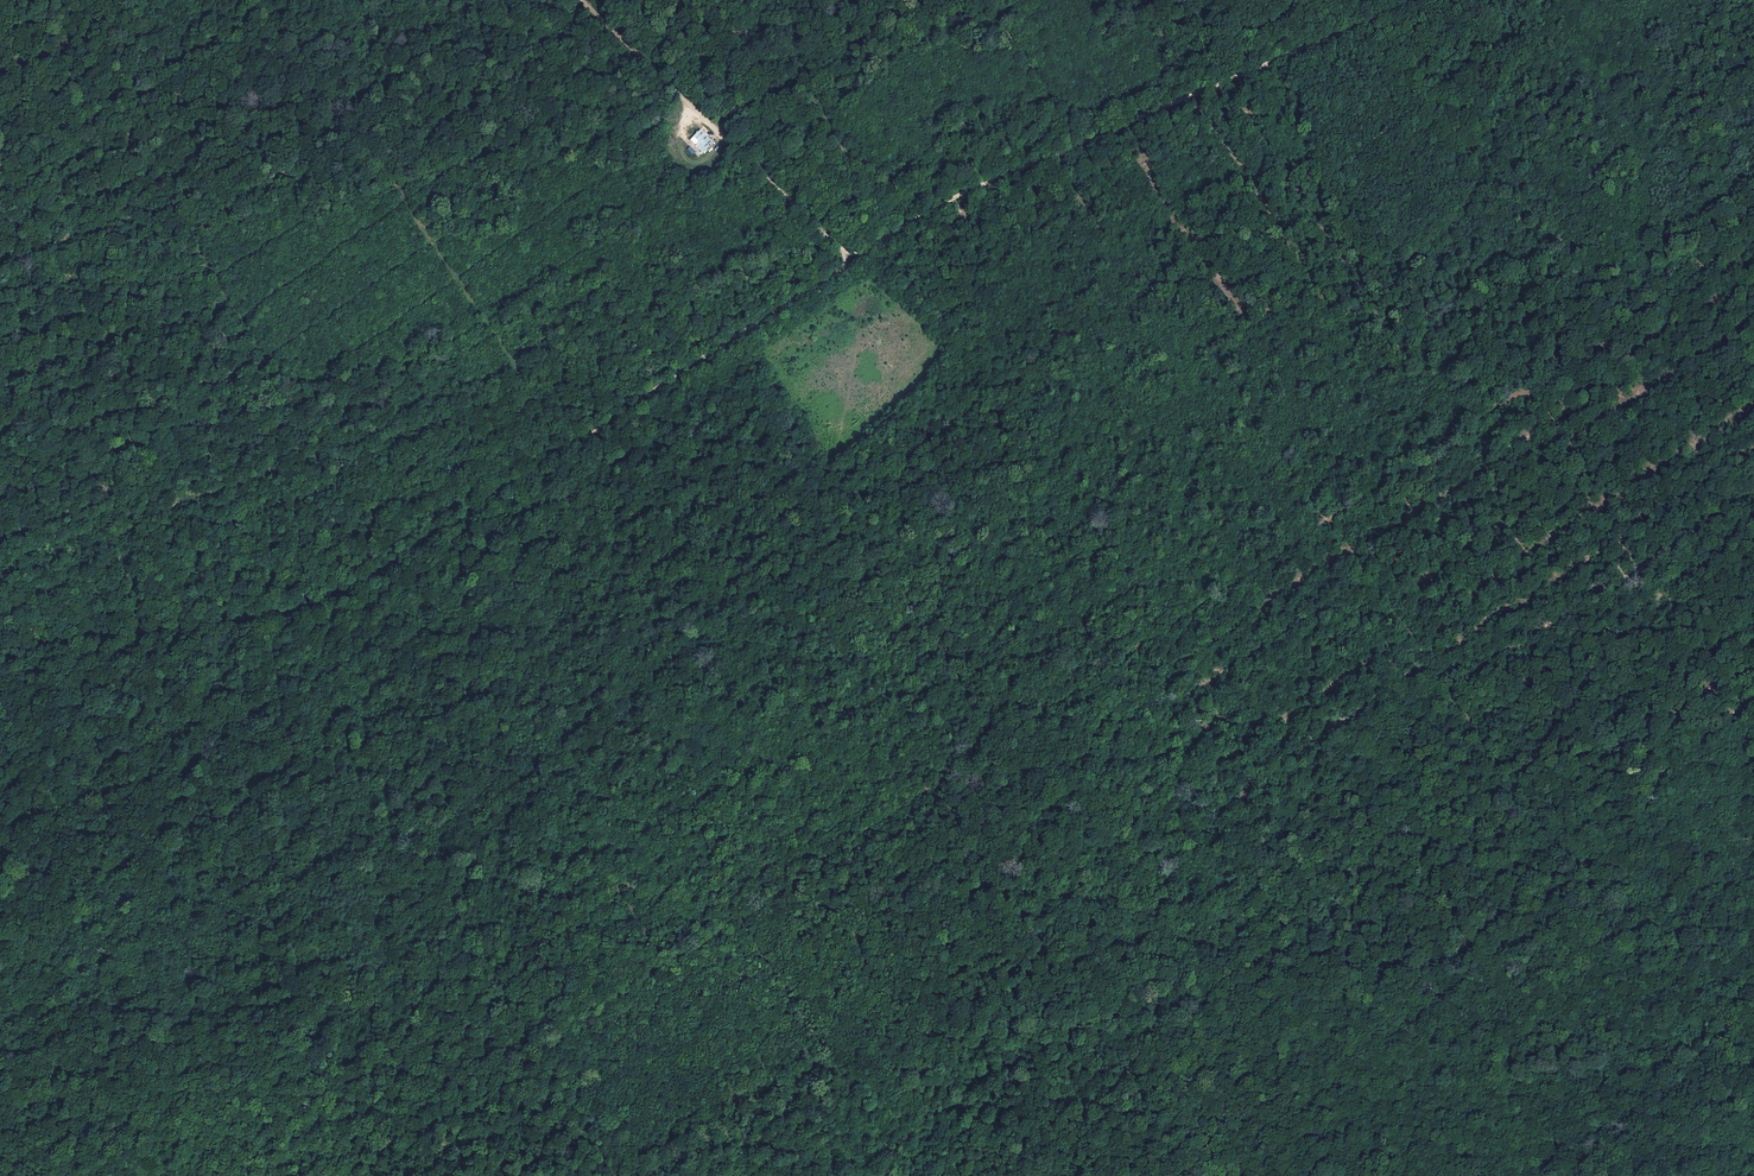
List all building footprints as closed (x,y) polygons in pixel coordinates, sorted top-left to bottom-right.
[(702,131),(690,141),(703,155),(714,145),(702,131)] [(691,155),(695,153),(690,146),(686,149),(691,155)]
